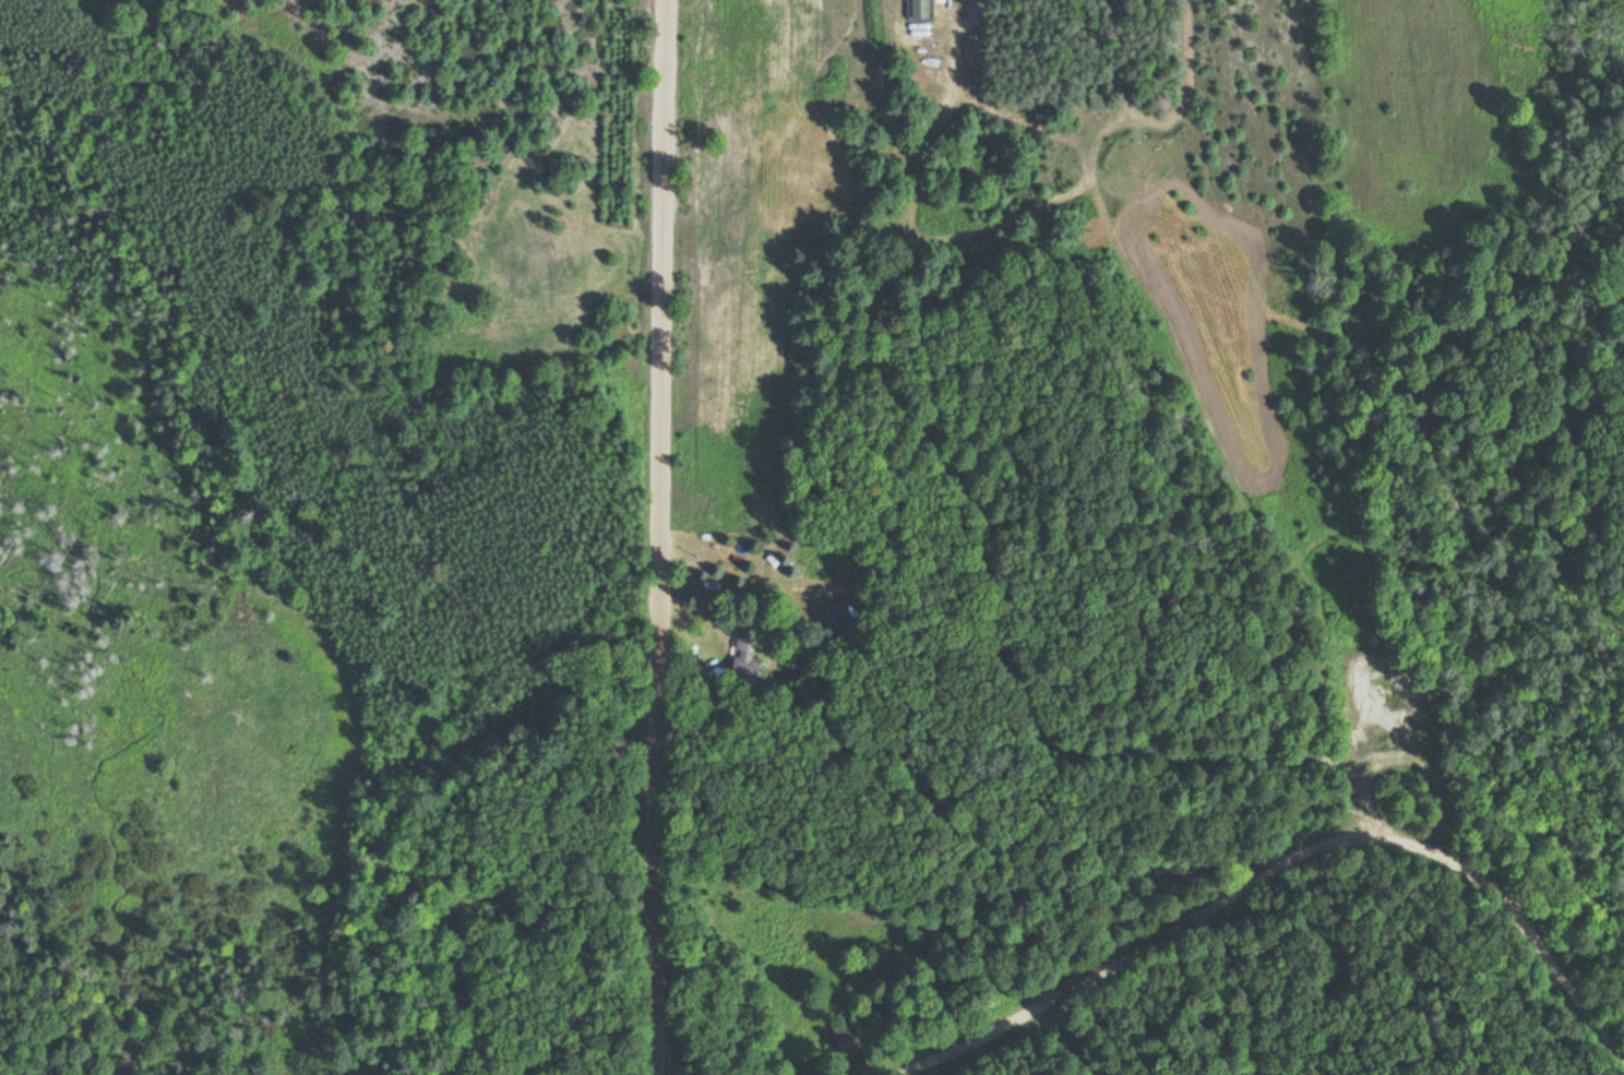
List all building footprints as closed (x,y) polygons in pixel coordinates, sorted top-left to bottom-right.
[(931,19),(930,0),(905,0),(906,19),(931,19)] [(736,612),(727,679),(752,682),(756,652),(758,653),(763,615),(736,612)]
